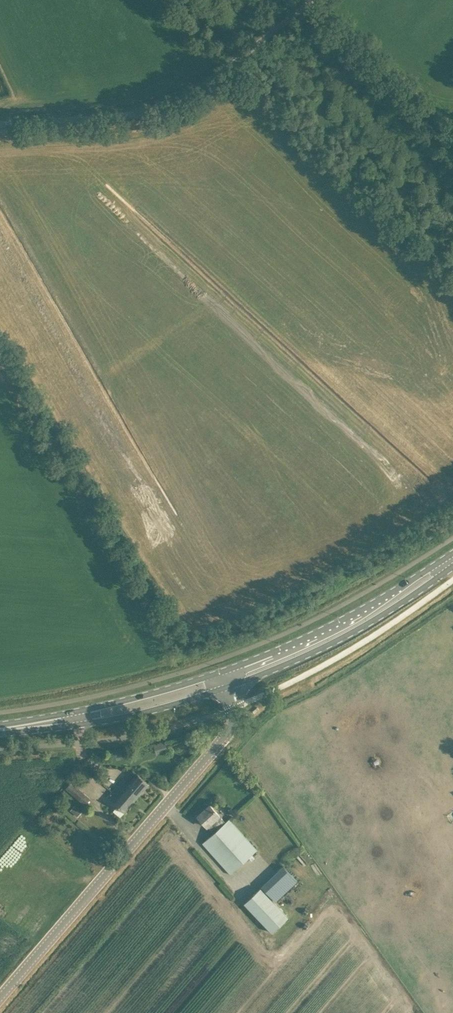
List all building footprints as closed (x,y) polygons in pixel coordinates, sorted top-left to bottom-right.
[(156,753),(168,750),(165,741),(154,745),(156,753)] [(112,759),(116,759),(122,758),(121,750),(115,751),(111,752),(112,759)] [(118,785),(114,789),(112,791),(118,796),(123,790),(127,786),(139,795),(149,783),(138,773),(129,782),(124,778),(118,785)] [(67,788),(85,804),(90,798),(72,782),(67,788)] [(127,786),(123,790),(118,796),(112,791),(108,797),(125,811),(133,801),(139,795),(127,786)] [(70,810),(74,813),(78,808),(74,805),(70,810)] [(233,875),(261,851),(234,820),(230,823),(214,806),(199,817),(216,833),(206,843),(233,875)] [(261,887),(244,903),(272,932),(288,916),(261,887)]
